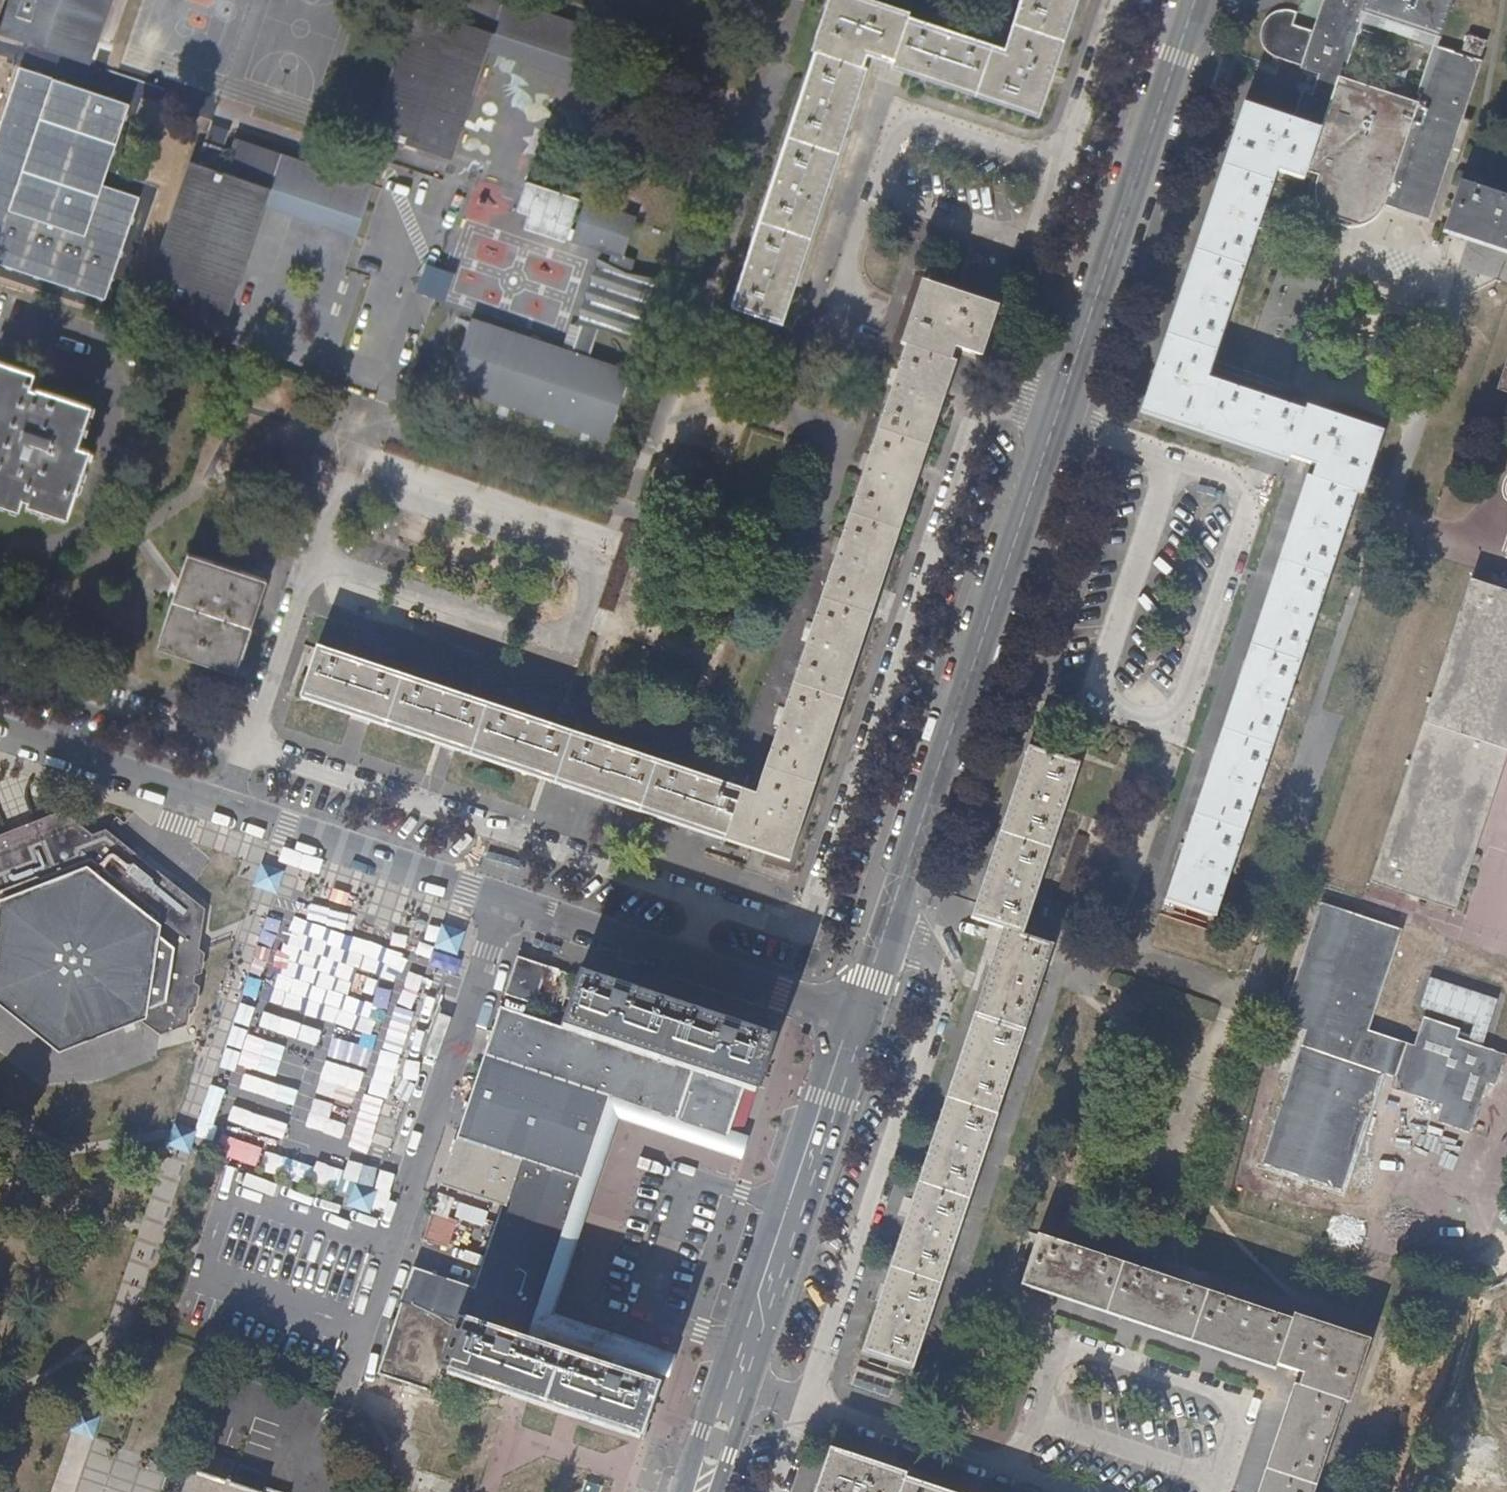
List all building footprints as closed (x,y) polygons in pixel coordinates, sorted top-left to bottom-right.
[(0,21),(0,33),(22,40),(89,61),(110,0),(7,0),(0,21)] [(506,0),(504,0),(454,0),(449,17),(416,6),(373,132),(452,160),(489,51),(506,0)] [(598,31),(506,0),(489,51),(580,82),(598,31)] [(1037,110),(1047,79),(1074,0),(1024,0),(1007,49),(907,16),(860,0),(834,0),(732,306),(778,320),(790,284),(820,193),(849,108),(867,53),(879,57),(892,62),(916,69),(1037,110)] [(1293,13),(1290,13),(1284,15),(1277,18),(1273,21),(1272,23),(1268,28),(1267,37),(1267,43),(1269,49),(1271,55),(1277,60),(1326,77),(1343,82),(1364,25),(1372,0),(1331,0),(1319,35),(1297,28),(1301,15),(1293,13)] [(1364,25),(1434,48),(1450,0),(1372,0),(1364,25)] [(1487,44),(1470,38),(1466,53),(1482,58),(1487,44)] [(1415,106),(1460,121),(1479,63),(1434,48),(1415,106)] [(20,67),(0,128),(0,265),(105,299),(139,197),(101,184),(128,105),(20,67)] [(1304,100),(1300,111),(1326,120),(1307,172),(1318,176),(1385,197),(1420,209),(1442,144),(1451,147),(1460,121),(1415,106),(1343,82),(1326,77),(1319,99),(1305,94),(1304,100)] [(1279,105),(1254,97),(1222,189),(1191,282),(1166,355),(1148,411),(1267,452),(1302,464),(1316,469),(1306,499),(1275,591),(1245,679),(1216,764),(1187,851),(1169,906),(1210,919),(1372,437),(1208,381),(1278,173),(1304,182),(1305,179),(1307,172),(1326,120),(1300,111),(1279,105)] [(265,204),(282,153),(235,137),(232,150),(216,144),(206,140),(199,162),(192,160),(155,270),(149,287),(228,313),(265,204)] [(355,178),(282,153),(265,204),(357,236),(375,185),(355,178)] [(1444,166),(1433,215),(1443,217),(1453,168),(1444,166)] [(1307,172),(1305,179),(1316,182),(1318,176),(1307,172)] [(1318,176),(1316,182),(1309,202),(1310,206),(1311,213),(1313,220),(1318,229),(1321,232),(1327,236),(1336,240),(1341,241),(1346,241),(1353,241),(1362,238),(1369,232),(1377,224),(1379,220),(1385,197),(1318,176)] [(586,200),(529,182),(525,194),(519,214),(531,217),(527,230),(572,245),(586,200)] [(1506,251),(1506,198),(1461,183),(1445,230),(1476,240),(1506,251)] [(574,326),(579,327),(600,329),(606,331),(637,346),(636,338),(643,331),(640,320),(648,314),(645,304),(654,296),(651,289),(659,281),(657,279),(631,276),(635,263),(624,258),(638,219),(586,200),(572,245),(611,257),(609,265),(598,261),(597,272),(591,276),(592,286),(586,292),(585,304),(578,309),(580,321),(574,326)] [(752,848),(767,853),(785,859),(804,804),(827,735),(855,652),(884,564),(913,481),(942,394),(956,351),(983,359),(997,313),(961,300),(926,288),(902,360),(755,797),(746,794),(730,841),(752,848)] [(600,329),(579,327),(570,352),(471,320),(449,388),(608,441),(631,373),(590,359),(600,329)] [(4,369),(0,381),(0,510),(31,521),(35,508),(39,509),(37,515),(77,528),(102,460),(88,456),(102,415),(39,395),(44,382),(4,369)] [(181,587),(160,646),(229,671),(263,576),(194,551),(181,587)] [(1420,899),(1453,910),(1506,750),(1506,593),(1473,582),(1372,884),(1420,899)] [(688,826),(730,841),(746,794),(312,649),(296,694),(353,713),(438,742),(522,770),(605,798),(688,826)] [(1078,769),(1032,754),(1021,787),(992,874),(976,922),(1007,933),(997,963),(968,1051),(940,1137),(912,1222),(882,1312),(867,1357),(911,1371),(1052,948),(1022,937),(1078,769)] [(146,1024),(161,1036),(189,1025),(192,1008),(199,1006),(201,987),(195,983),(197,975),(204,974),(207,955),(201,949),(206,909),(107,830),(94,836),(63,811),(0,836),(0,912),(2,901),(89,868),(163,927),(146,1024)] [(744,872),(759,878),(767,853),(752,848),(744,872)] [(286,871),(262,863),(255,886),(279,893),(286,871)] [(146,1024),(163,927),(89,868),(2,901),(0,912),(0,1006),(61,1054),(143,1021),(146,1024)] [(1416,912),(1420,899),(1372,884),(1367,882),(1356,912),(1373,917),(1379,901),(1416,912)] [(1373,917),(1356,912),(1327,904),(1288,1019),(1312,1027),(1322,1030),(1317,1046),(1307,1043),(1268,1162),(1348,1187),(1384,1080),(1386,1070),(1402,1075),(1399,1085),(1447,1100),(1442,1116),(1478,1128),(1494,1079),(1502,1081),(1506,1066),(1506,1054),(1462,1039),(1464,1029),(1427,1016),(1417,1047),(1399,1041),(1400,1036),(1371,1027),(1404,927),(1373,917)] [(467,931),(441,923),(433,951),(458,959),(467,931)] [(516,966),(546,976),(549,967),(519,957),(516,966)] [(516,1013),(532,1018),(546,976),(516,966),(506,995),(520,1001),(516,1013)] [(445,1374),(508,1395),(510,1390),(642,1433),(660,1377),(656,1368),(653,1362),(632,1359),(622,1367),(619,1372),(527,1340),(538,1307),(608,1098),(726,1138),(744,1084),(759,1089),(775,1043),(714,1023),(623,993),(579,979),(563,1028),(532,1018),(516,1013),(501,1007),(440,1185),(501,1206),(472,1290),(411,1268),(399,1306),(460,1325),(445,1374)] [(1322,1030),(1312,1027),(1307,1043),(1317,1046),(1322,1030)] [(1384,1080),(1399,1085),(1402,1075),(1386,1070),(1384,1080)] [(201,1129),(176,1120),(168,1146),(192,1154),(201,1129)] [(381,1188),(356,1180),(347,1207),(372,1215),(381,1188)] [(439,1197),(433,1215),(447,1220),(454,1202),(439,1197)] [(1303,1375),(1298,1390),(1344,1405),(1364,1344),(1038,1237),(1023,1282),(1078,1300),(1155,1326),(1256,1359),(1296,1373),(1303,1375)] [(439,1372),(445,1374),(460,1325),(399,1306),(376,1374),(433,1393),(439,1372)] [(653,1362),(656,1368),(668,1365),(565,1329),(538,1307),(527,1340),(619,1372),(622,1367),(632,1359),(653,1362)] [(1298,1390),(1286,1425),(1264,1491),(1315,1491),(1344,1405),(1298,1390)] [(104,1416),(79,1408),(72,1432),(97,1440),(104,1416)] [(873,1471),(832,1457),(820,1491),(938,1491),(873,1471)] [(189,1466),(181,1491),(261,1491),(261,1490),(189,1466)]
